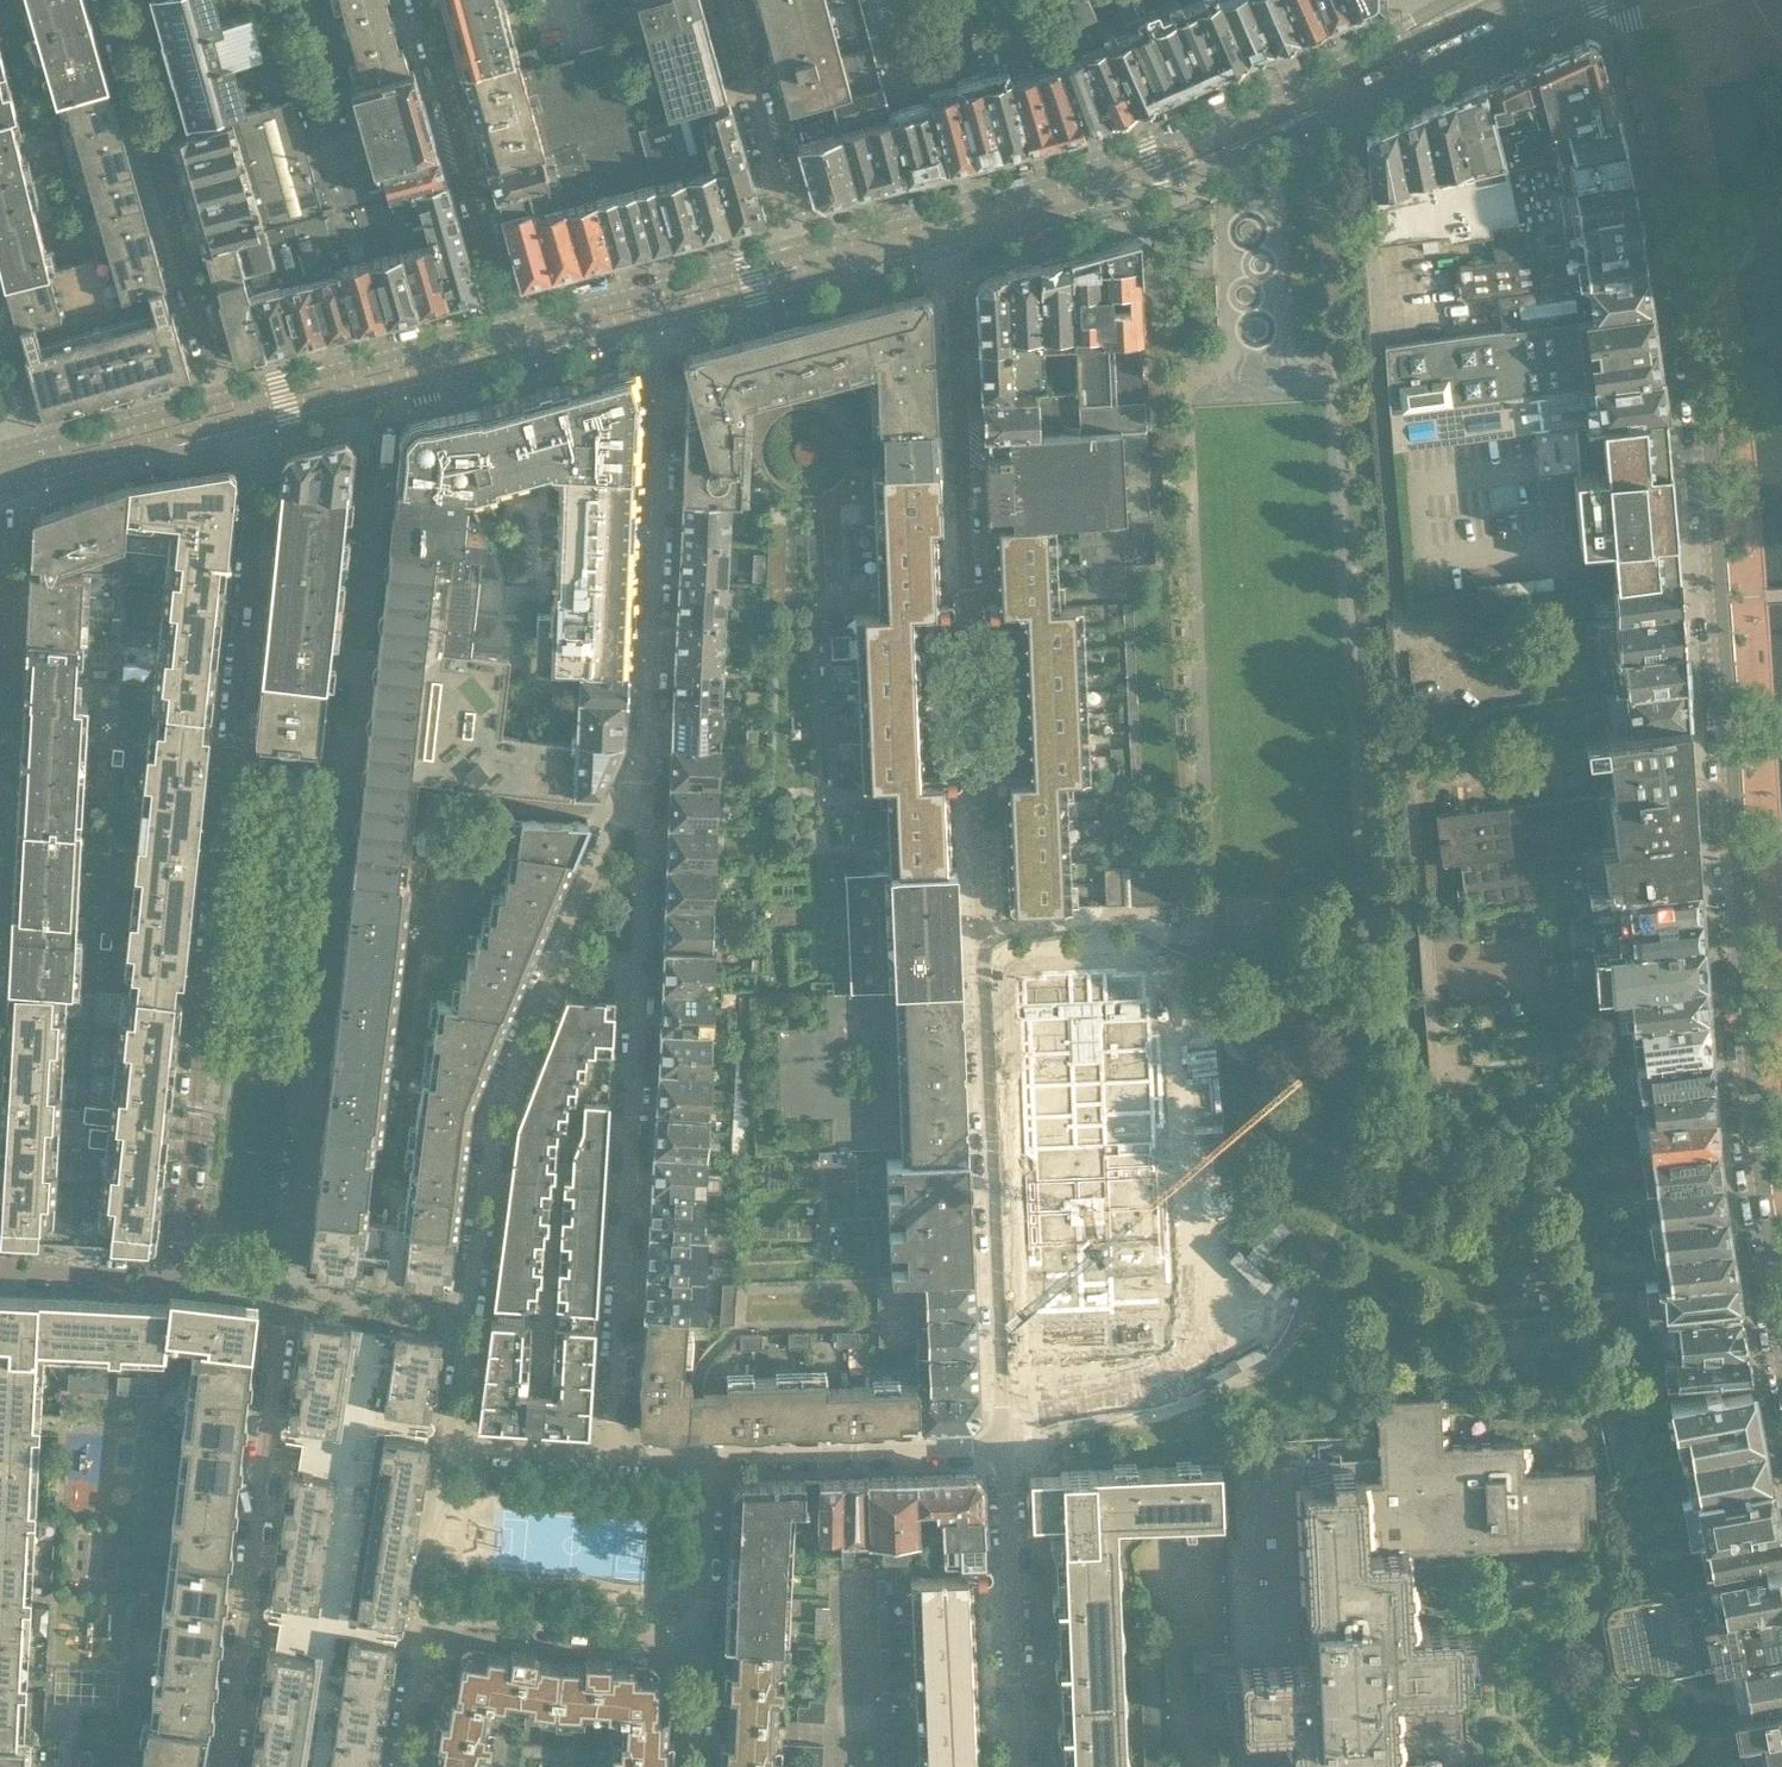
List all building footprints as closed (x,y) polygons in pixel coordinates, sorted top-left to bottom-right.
[(36,30),(88,15),(84,0),(27,0),(36,30)] [(212,0),(154,0),(187,120),(242,104),(229,59),(260,50),(248,11),(218,19),(212,0)] [(396,38),(386,0),(340,0),(362,82),(408,69),(402,46),(398,47),(396,38)] [(507,13),(504,0),(475,0),(445,8),(456,48),(512,33),(507,13)] [(667,111),(726,95),(700,0),(636,0),(667,111)] [(825,0),(759,0),(788,104),(794,103),(879,79),(870,46),(834,56),(829,38),(835,37),(825,0)] [(904,0),(859,0),(870,46),(879,79),(889,117),(906,176),(948,165),(929,97),(920,60),(904,0)] [(1102,30),(1089,0),(1061,0),(1072,28),(1082,53),(1109,118),(1134,107),(1102,30)] [(1141,0),(1115,0),(1127,27),(1125,28),(1156,97),(1179,87),(1145,11),(1141,0)] [(1167,1),(1167,0),(1141,0),(1145,11),(1179,87),(1201,78),(1173,16),(1167,1)] [(1218,2),(1217,0),(1206,0),(1207,1),(1186,10),(1181,0),(1170,0),(1167,1),(1173,16),(1201,78),(1244,58),(1218,2)] [(1250,0),(1217,0),(1218,2),(1244,58),(1272,47),(1250,0)] [(1272,47),(1297,35),(1281,0),(1250,0),(1272,47)] [(1315,0),(1281,0),(1297,35),(1325,23),(1315,0)] [(1325,23),(1352,11),(1346,0),(1315,0),(1325,23)] [(1352,11),(1375,1),(1376,0),(1346,0),(1352,11)] [(88,15),(36,30),(55,98),(108,83),(88,15)] [(1028,144),(1007,69),(999,33),(995,20),(981,24),(979,16),(966,20),(972,43),(981,74),(983,83),(1001,151),(1028,144)] [(1084,129),(1055,55),(1049,38),(1041,16),(1021,22),(1022,26),(1037,73),(1056,136),(1084,129)] [(1056,136),(1037,73),(1022,26),(999,33),(1007,69),(1028,144),(1056,136)] [(1156,97),(1125,28),(1114,33),(1111,26),(1102,30),(1134,107),(1156,97)] [(1109,118),(1082,53),(1072,28),(1049,38),(1055,55),(1084,129),(1109,118)] [(512,33),(456,48),(461,68),(518,53),(512,33)] [(1583,37),(1531,60),(1550,126),(1614,108),(1595,41),(1583,37)] [(585,82),(627,71),(619,41),(576,52),(585,82)] [(981,74),(972,43),(962,46),(971,77),(981,74)] [(541,67),(536,48),(518,53),(523,73),(529,97),(539,135),(543,150),(581,140),(596,196),(618,190),(636,185),(653,181),(636,119),(641,118),(629,75),(582,89),(573,58),(541,67)] [(529,97),(523,73),(518,53),(461,68),(474,113),(529,97)] [(947,53),(920,60),(929,97),(948,165),(975,158),(957,90),(955,81),(947,53)] [(1531,60),(1485,81),(1493,114),(1495,113),(1524,105),(1531,131),(1550,126),(1531,60)] [(0,68),(0,117),(11,114),(16,111),(5,66),(0,68)] [(412,67),(408,69),(362,82),(351,85),(356,104),(418,87),(412,67)] [(1001,151),(983,83),(981,74),(971,77),(955,81),(957,90),(975,158),(1001,151)] [(879,79),(794,103),(795,107),(790,115),(798,141),(839,130),(889,117),(879,79)] [(1485,81),(1453,95),(1492,235),(1520,230),(1520,225),(1504,159),(1506,158),(1495,113),(1493,114),(1485,81)] [(169,309),(162,284),(165,284),(111,94),(108,95),(106,86),(109,85),(108,83),(55,98),(52,99),(96,255),(48,269),(48,268),(4,279),(5,281),(4,282),(17,326),(20,325),(26,349),(24,350),(41,410),(188,368),(171,308),(169,309)] [(351,85),(331,90),(336,109),(356,104),(351,85)] [(418,87),(356,104),(370,152),(373,167),(381,165),(436,150),(418,87)] [(331,90),(293,100),(316,183),(373,167),(370,152),(356,104),(336,109),(331,90)] [(1453,95),(1423,109),(1437,172),(1447,233),(1449,240),(1492,235),(1453,95)] [(543,150),(539,135),(529,97),(474,113),(478,130),(481,139),(482,141),(484,151),(488,165),(540,151),(543,150)] [(293,100),(239,115),(244,135),(250,158),(257,182),(263,207),(268,226),(293,220),(322,212),(314,183),(316,183),(293,100)] [(725,152),(726,162),(744,157),(728,100),(696,108),(710,156),(725,152)] [(1550,126),(1531,131),(1502,139),(1510,169),(1569,155),(1621,142),(1614,108),(1550,126)] [(1418,111),(1394,122),(1405,178),(1437,172),(1423,109),(1418,111)] [(16,133),(11,114),(0,117),(0,189),(28,182),(16,133)] [(171,133),(177,153),(244,135),(239,115),(190,128),(189,128),(171,133)] [(889,117),(839,130),(856,190),(906,176),(889,117)] [(1405,178),(1394,122),(1365,135),(1369,190),(1406,185),(1405,178)] [(839,130),(798,141),(813,194),(821,199),(856,190),(839,130)] [(244,135),(177,153),(183,177),(250,158),(244,135)] [(581,140),(543,150),(540,151),(548,179),(527,185),(535,213),(564,205),(596,196),(581,140)] [(1621,142),(1569,155),(1574,185),(1629,174),(1621,142)] [(436,150),(381,165),(389,195),(412,189),(444,180),(436,150)] [(540,151),(488,165),(519,274),(527,278),(551,272),(535,213),(527,185),(548,179),(540,151)] [(744,157),(726,162),(712,165),(728,225),(756,217),(759,211),(744,157)] [(250,158),(183,177),(190,200),(257,182),(250,158)] [(381,165),(373,167),(316,183),(314,183),(322,212),(353,204),(383,196),(389,195),(381,165)] [(712,165),(682,173),(698,233),(728,225),(712,165)] [(1437,172),(1405,178),(1406,185),(1369,190),(1375,242),(1376,243),(1377,243),(1447,233),(1437,172)] [(677,174),(653,181),(670,240),(698,233),(682,173),(677,174)] [(1629,174),(1574,185),(1571,186),(1576,218),(1634,207),(1629,174)] [(444,180),(412,189),(421,216),(452,208),(444,180)] [(670,240),(653,181),(636,185),(652,245),(670,240)] [(28,182),(0,189),(0,218),(34,209),(28,182)] [(257,182),(190,200),(197,224),(263,207),(257,182)] [(636,185),(618,190),(634,250),(652,245),(636,185)] [(412,189),(389,195),(383,196),(398,250),(414,308),(445,300),(428,242),(421,216),(412,189)] [(618,190),(596,196),(596,197),(595,198),(603,226),(608,224),(616,255),(634,250),(618,190)] [(383,196),(353,204),(385,316),(414,308),(398,250),(383,196)] [(596,196),(564,205),(580,264),(616,255),(608,224),(603,226),(595,198),(596,197),(596,196)] [(322,212),(338,270),(354,324),(385,316),(353,204),(322,212)] [(564,205),(535,213),(551,272),(580,264),(564,205)] [(263,207),(197,224),(202,243),(233,235),(263,228),(268,226),(263,207)] [(1639,242),(1634,207),(1576,218),(1520,225),(1520,230),(1492,235),(1496,260),(1639,242)] [(452,208),(421,216),(428,242),(460,235),(452,208)] [(34,209),(0,218),(0,241),(40,231),(34,209)] [(354,324),(338,270),(322,212),(293,220),(310,277),(325,332),(354,324)] [(273,262),(279,285),(295,340),(325,332),(310,277),(293,220),(268,226),(263,228),(273,262)] [(263,228),(233,235),(243,270),(250,293),(254,308),(265,348),(295,340),(279,285),(273,262),(263,228)] [(44,250),(40,231),(0,241),(0,262),(44,250)] [(233,235),(202,243),(203,245),(214,285),(217,284),(220,294),(217,295),(223,316),(254,308),(250,293),(243,270),(233,235)] [(460,235),(428,242),(445,300),(469,294),(474,285),(460,235)] [(1150,514),(1146,441),(1145,424),(1144,424),(1140,345),(1143,345),(1138,235),(1098,246),(1099,246),(1102,339),(1070,340),(1070,343),(1074,343),(1075,424),(1040,425),(983,427),(987,524),(992,523),(1054,520),(1078,518),(1080,564),(1154,561),(1152,514),(1150,514)] [(1644,273),(1639,242),(1496,260),(1459,266),(1464,298),(1496,293),(1587,282),(1644,273)] [(1102,339),(1099,246),(1098,246),(1069,253),(1068,253),(1070,340),(1102,339)] [(44,250),(0,262),(0,265),(3,279),(4,279),(48,268),(49,268),(44,250)] [(1070,340),(1068,253),(1038,261),(1038,267),(1039,337),(1039,349),(1070,347),(1070,343),(1070,340)] [(1039,337),(1038,261),(1012,268),(1006,270),(1006,345),(1006,353),(1019,352),(1019,338),(1039,337)] [(1006,345),(1006,270),(983,276),(977,284),(980,345),(1006,345)] [(1644,273),(1587,282),(1496,293),(1501,329),(1585,320),(1650,311),(1644,273)] [(792,406),(788,393),(869,372),(871,427),(882,427),(936,424),(930,303),(905,297),(905,296),(701,349),(688,352),(683,498),(731,500),(740,500),(741,484),(736,484),(737,468),(742,468),(742,453),(737,453),(738,437),(762,438),(764,433),(766,428),(768,424),(771,420),(775,416),(778,413),(782,410),(787,408),(792,406)] [(254,308),(223,316),(235,357),(265,348),(254,308)] [(1585,320),(1501,329),(1384,344),(1392,449),(1549,428),(1549,429),(1574,426),(1591,425),(1589,412),(1599,411),(1595,386),(1659,376),(1650,311),(1585,320)] [(1033,349),(1039,349),(1039,337),(1019,338),(1019,352),(1006,353),(1007,393),(1035,393),(1033,349)] [(1007,393),(1006,353),(1006,345),(980,345),(982,394),(1007,393)] [(630,588),(634,496),(637,496),(637,478),(640,478),(641,462),(638,461),(639,443),(637,443),(639,397),(636,383),(633,366),(570,383),(569,381),(552,385),(551,383),(535,387),(536,390),(518,395),(519,397),(480,408),(478,450),(485,450),(490,469),(484,471),(483,484),(548,466),(548,467),(561,468),(556,584),(554,610),(552,666),(560,666),(559,675),(571,675),(627,676),(627,669),(626,669),(628,640),(630,640),(631,622),(634,622),(634,606),(632,606),(633,588),(630,588)] [(1664,413),(1659,376),(1595,386),(1599,411),(1600,423),(1664,414),(1664,413)] [(1007,393),(982,394),(983,427),(1040,425),(1040,393),(1035,393),(1007,393)] [(490,469),(485,450),(478,450),(480,408),(479,407),(427,417),(424,417),(422,417),(419,417),(416,418),(414,419),(412,420),(409,421),(407,423),(406,425),(404,427),(402,429),(401,431),(400,434),(400,436),(399,439),(399,441),(399,444),(399,447),(395,485),(396,485),(395,488),(466,495),(467,489),(483,484),(484,471),(490,469)] [(1677,567),(1664,414),(1600,423),(1591,425),(1574,426),(1578,472),(1573,473),(1580,544),(1611,541),(1612,560),(1613,572),(1616,571),(1617,575),(1675,568),(1675,567),(1677,567)] [(939,467),(936,425),(936,424),(882,427),(883,470),(939,467)] [(344,437),(319,443),(290,451),(283,458),(280,486),(314,490),(346,494),(352,443),(344,437)] [(226,558),(234,483),(235,473),(228,466),(127,482),(126,514),(178,519),(174,552),(226,558)] [(941,526),(939,467),(883,470),(845,472),(843,474),(841,477),(839,480),(836,482),(834,484),(831,486),(828,488),(825,490),(821,491),(826,597),(844,596),(840,502),(873,500),(874,528),(936,526),(941,526)] [(127,482),(33,515),(31,541),(33,541),(103,546),(123,538),(125,538),(126,514),(127,482)] [(346,494),(314,490),(280,486),(274,549),(340,556),(346,494)] [(463,529),(466,495),(395,488),(390,539),(453,545),(481,548),(483,548),(484,531),(463,529)] [(731,500),(683,498),(681,542),(729,545),(731,500)] [(787,501),(769,500),(767,565),(766,581),(766,603),(783,603),(787,501)] [(178,519),(126,514),(125,538),(123,538),(103,546),(124,547),(167,551),(174,552),(178,519)] [(1089,775),(1081,606),(1087,605),(1087,604),(1064,605),(1064,604),(1057,604),(1057,586),(1064,585),(1063,584),(1057,584),(1054,520),(992,523),(995,599),(981,600),(982,610),(983,613),(983,614),(984,615),(986,616),(989,616),(998,616),(997,610),(1020,608),(1027,778),(1004,779),(1004,772),(995,773),(993,773),(991,774),(990,776),(989,779),(990,790),(998,789),(998,787),(1005,787),(1005,818),(1009,908),(1009,909),(1009,910),(1010,911),(1010,912),(1011,913),(1012,913),(1014,914),(1015,914),(1046,913),(1046,906),(1077,905),(1077,903),(1071,904),(1066,799),(1073,798),(1073,797),(1066,797),(1065,778),(1072,778),(1072,777),(1095,776),(1095,775),(1089,775)] [(924,781),(920,693),(916,612),(928,611),(928,609),(939,609),(939,618),(948,617),(950,616),(952,614),(953,613),(954,610),(953,600),(945,600),(945,603),(940,603),(936,526),(874,528),(877,591),(870,591),(870,593),(877,592),(878,611),(871,612),(849,613),(856,785),(879,784),(879,785),(885,785),(886,804),(879,804),(880,806),(886,805),(889,871),(956,868),(956,866),(951,866),(949,820),(947,788),(953,788),(953,790),(962,790),(962,779),(961,777),(959,775),(957,774),(955,773),(946,774),(946,780),(924,781)] [(500,731),(509,655),(469,650),(481,548),(453,545),(390,539),(361,796),(352,872),(408,879),(409,880),(424,881),(425,876),(427,853),(430,828),(412,826),(415,802),(418,772),(419,771),(429,773),(429,778),(569,794),(569,790),(568,739),(500,731)] [(87,638),(90,574),(83,573),(83,572),(59,570),(60,561),(103,546),(33,541),(32,556),(30,556),(30,560),(32,560),(32,569),(30,569),(26,635),(76,638),(87,638)] [(729,545),(681,542),(679,582),(728,584),(729,545)] [(103,546),(60,561),(59,570),(83,572),(83,573),(90,574),(122,575),(124,547),(103,546)] [(340,556),(274,549),(268,612),(333,619),(340,556)] [(226,558),(174,552),(172,576),(165,576),(159,630),(218,636),(226,558)] [(753,552),(752,580),(766,581),(767,565),(765,563),(765,553),(753,552)] [(1611,578),(1614,617),(1680,608),(1677,567),(1675,567),(1675,568),(1617,575),(1616,571),(1613,572),(1614,577),(1611,578)] [(727,613),(728,584),(679,582),(677,622),(727,624),(755,625),(756,608),(745,608),(745,614),(727,613)] [(112,608),(120,609),(122,584),(113,583),(112,608)] [(525,583),(505,583),(505,611),(524,611),(525,583)] [(552,666),(554,610),(556,584),(553,584),(552,602),(550,602),(549,609),(537,609),(535,665),(552,666)] [(1123,603),(1131,774),(1139,774),(1132,611),(1132,603),(1123,603)] [(1680,608),(1614,617),(1596,619),(1600,656),(1610,655),(1682,645),(1680,608)] [(333,619),(268,612),(261,675),(326,682),(333,619)] [(111,631),(119,631),(120,617),(112,617),(111,631)] [(821,620),(823,654),(831,654),(830,619),(821,620)] [(727,624),(677,622),(675,662),(725,664),(727,624)] [(218,636),(159,630),(151,708),(165,709),(163,727),(201,731),(203,713),(210,714),(218,636)] [(75,661),(76,644),(76,638),(26,635),(25,657),(75,661)] [(1682,645),(1610,655),(1612,677),(1614,690),(1624,689),(1685,680),(1682,645)] [(75,661),(25,657),(24,677),(74,680),(75,661)] [(725,664),(675,662),(673,700),(724,702),(725,664)] [(326,682),(261,675),(254,740),(319,747),(326,682)] [(627,676),(571,675),(568,739),(569,790),(600,791),(623,739),(625,696),(626,696),(627,676)] [(74,680),(24,677),(22,697),(73,700),(74,680)] [(1612,677),(1605,678),(1606,691),(1608,691),(1614,690),(1612,677)] [(1685,680),(1624,689),(1629,730),(1687,723),(1685,680)] [(1624,689),(1614,690),(1608,691),(1612,732),(1629,730),(1624,689)] [(747,690),(746,703),(766,703),(766,690),(747,690)] [(86,725),(87,701),(73,700),(22,697),(21,721),(86,725)] [(724,702),(673,700),(671,744),(718,746),(722,746),(724,702)] [(833,704),(825,704),(826,739),(835,739),(833,704)] [(1417,731),(1432,730),(1430,715),(1416,717),(1417,731)] [(84,750),(86,725),(21,721),(20,747),(84,750)] [(1697,860),(1691,783),(1687,723),(1629,730),(1612,732),(1605,733),(1612,791),(1598,792),(1598,794),(1435,813),(1441,863),(1459,861),(1463,895),(1438,898),(1435,862),(1422,863),(1426,904),(1433,912),(1465,908),(1606,891),(1698,881),(1697,860)] [(150,782),(147,812),(199,817),(208,732),(201,731),(163,727),(156,727),(154,751),(147,750),(143,781),(150,782)] [(747,728),(747,743),(757,743),(757,729),(747,728)] [(718,746),(671,744),(670,785),(716,787),(718,746)] [(835,746),(827,747),(828,781),(837,781),(835,746)] [(83,772),(84,750),(20,747),(19,768),(83,772)] [(124,748),(115,747),(113,747),(112,762),(122,763),(124,748)] [(82,796),(83,772),(19,768),(17,792),(82,796)] [(716,787),(670,785),(668,825),(715,827),(716,787)] [(82,796),(17,792),(16,816),(80,820),(82,796)] [(853,810),(855,845),(863,844),(862,810),(853,810)] [(199,817),(147,812),(144,842),(137,841),(134,872),(141,873),(139,896),(191,902),(199,817)] [(496,814),(492,845),(516,848),(573,853),(588,819),(570,818),(496,814)] [(762,828),(763,816),(752,815),(752,828),(762,828)] [(79,844),(80,820),(16,816),(15,840),(79,844)] [(715,827),(668,825),(667,867),(713,869),(715,827)] [(78,868),(79,844),(15,840),(14,864),(78,868)] [(573,853),(516,848),(513,869),(508,868),(504,891),(498,891),(495,913),(544,920),(573,853)] [(864,852),(855,852),(856,870),(864,870),(864,852)] [(1133,855),(1127,855),(1129,903),(1171,901),(1169,853),(1133,855)] [(1123,903),(1122,867),(1117,867),(1116,856),(1104,857),(1105,904),(1123,903)] [(78,868),(14,864),(12,888),(77,892),(78,868)] [(713,869),(667,867),(665,908),(711,910),(713,869)] [(958,927),(956,870),(956,868),(889,871),(856,872),(847,873),(846,872),(844,872),(844,875),(845,875),(848,932),(958,927)] [(352,872),(343,957),(399,963),(409,880),(408,879),(352,872)] [(1698,881),(1606,891),(1608,919),(1615,918),(1700,910),(1698,881)] [(77,892),(12,888),(11,912),(75,916),(77,892)] [(191,902),(139,896),(136,919),(129,918),(126,949),(133,950),(131,974),(138,974),(175,978),(183,979),(191,902)] [(758,897),(744,896),(744,906),(758,906),(758,897)] [(711,910),(665,908),(664,946),(710,948),(711,910)] [(1700,910),(1615,918),(1616,947),(1702,937),(1700,910)] [(74,939),(75,916),(11,912),(10,936),(74,939)] [(749,926),(758,926),(759,912),(749,912),(749,926)] [(544,920),(495,913),(489,913),(486,935),(535,941),(538,935),(544,920)] [(748,942),(758,942),(758,928),(749,927),(748,942)] [(961,986),(958,927),(848,932),(850,991),(894,989),(961,986)] [(112,931),(102,930),(101,930),(100,946),(111,947),(112,931)] [(527,963),(535,941),(486,935),(477,934),(474,957),(527,963)] [(74,939),(10,936),(8,960),(73,964),(74,939)] [(1702,937),(1616,947),(1607,948),(1610,988),(1614,988),(1704,976),(1702,937)] [(711,966),(711,959),(712,948),(710,948),(664,946),(662,986),(710,988),(710,976),(721,977),(721,967),(711,966)] [(753,966),(754,952),(745,952),(744,966),(753,966)] [(517,985),(527,963),(474,957),(468,956),(465,979),(517,985)] [(343,957),(333,1044),(389,1050),(399,963),(343,957)] [(1563,959),(1544,961),(1547,993),(1566,991),(1563,959)] [(71,991),(73,964),(8,960),(7,984),(71,991)] [(1013,980),(1014,1018),(1015,1018),(1015,1021),(1018,1021),(1024,1149),(1024,1152),(1027,1152),(1028,1176),(1025,1177),(1025,1180),(1030,1308),(1027,1309),(1027,1312),(1029,1350),(1029,1353),(1032,1353),(1056,1352),(1057,1355),(1060,1355),(1060,1356),(1128,1353),(1128,1352),(1131,1352),(1131,1349),(1155,1348),(1158,1347),(1157,1322),(1160,1322),(1160,1319),(1161,1319),(1155,1174),(1154,1174),(1154,1171),(1151,1171),(1150,1147),(1153,1147),(1153,1144),(1147,999),(1146,996),(1143,996),(1142,971),(1139,971),(1115,972),(1114,968),(1111,969),(1111,968),(1043,971),(1040,972),(1040,975),(1016,976),(1013,976),(1013,980)] [(181,997),(174,997),(175,978),(138,974),(136,993),(129,992),(95,989),(95,993),(79,992),(71,991),(7,984),(0,1106),(0,1239),(152,1248),(155,1246),(181,997)] [(1704,976),(1614,988),(1618,1020),(1630,1019),(1706,1010),(1704,976)] [(508,1008),(517,985),(465,979),(459,978),(456,1001),(508,1008)] [(720,1000),(717,1000),(709,999),(710,988),(662,986),(661,1026),(708,1028),(718,1029),(720,1000)] [(961,986),(894,989),(895,1004),(895,1014),(883,1015),(884,1026),(889,1026),(895,1025),(896,1042),(900,1157),(967,1154),(963,1039),(962,1028),(961,1001),(961,986)] [(565,993),(555,1018),(517,1119),(516,1120),(493,1300),(495,1300),(495,1301),(497,1301),(496,1319),(493,1318),(492,1319),(490,1319),(477,1423),(479,1423),(505,1425),(505,1423),(502,1423),(502,1415),(525,1416),(526,1391),(543,1392),(542,1417),(565,1419),(564,1426),(560,1426),(560,1428),(588,1430),(595,1325),(594,1325),(595,1306),(596,1306),(608,1100),(606,1099),(602,1098),(603,1086),(608,1087),(608,1083),(601,1083),(602,1075),(609,1075),(610,1050),(611,1050),(615,997),(565,993)] [(497,1036),(508,1008),(456,1001),(436,998),(433,1026),(497,1036)] [(1492,1003),(1478,1005),(1480,1025),(1494,1024),(1492,1003)] [(1709,1050),(1706,1010),(1630,1019),(1631,1030),(1625,1031),(1628,1059),(1635,1058),(1636,1057),(1709,1050)] [(486,1063),(497,1036),(433,1026),(431,1054),(486,1063)] [(708,1028),(661,1026),(659,1065),(706,1067),(708,1028)] [(333,1044),(323,1129),(373,1135),(379,1136),(389,1050),(333,1044)] [(1709,1050),(1636,1057),(1639,1087),(1711,1080),(1709,1050)] [(476,1087),(486,1063),(431,1054),(428,1078),(476,1087)] [(1576,1055),(1562,1056),(1566,1084),(1579,1082),(1576,1055)] [(1556,1085),(1566,1084),(1562,1056),(1552,1057),(1556,1085)] [(710,1068),(706,1067),(659,1065),(656,1107),(708,1110),(710,1068)] [(470,1100),(476,1087),(428,1078),(422,1078),(419,1102),(469,1108),(470,1100)] [(1711,1080),(1639,1087),(1642,1114),(1713,1109),(1711,1080)] [(466,1132),(469,1108),(419,1102),(418,1102),(415,1126),(466,1132)] [(708,1110),(656,1107),(654,1147),(705,1150),(707,1129),(708,1110)] [(1713,1109),(1642,1114),(1638,1115),(1641,1147),(1715,1142),(1713,1109)] [(1583,1116),(1567,1117),(1570,1151),(1586,1150),(1583,1116)] [(464,1152),(466,1132),(415,1126),(412,1146),(464,1152)] [(323,1129),(314,1214),(364,1220),(373,1135),(323,1129)] [(1715,1142),(1641,1147),(1644,1181),(1718,1176),(1715,1142)] [(464,1152),(412,1146),(407,1185),(459,1191),(464,1152)] [(705,1150),(654,1147),(651,1188),(704,1191),(704,1181),(727,1182),(727,1171),(704,1170),(705,1150)] [(843,1147),(818,1148),(801,1149),(802,1161),(819,1160),(843,1159),(843,1147)] [(971,1231),(969,1191),(967,1154),(900,1157),(886,1159),(889,1235),(971,1231)] [(1718,1176),(1644,1181),(1647,1213),(1722,1207),(1718,1176)] [(454,1232),(457,1211),(459,1191),(407,1185),(402,1225),(454,1232)] [(704,1191),(651,1188),(649,1227),(701,1230),(704,1191)] [(1722,1207),(1647,1213),(1650,1247),(1727,1242),(1722,1207)] [(402,1225),(364,1220),(314,1214),(307,1267),(362,1274),(363,1266),(395,1270),(394,1278),(448,1284),(454,1232),(402,1225)] [(706,1230),(701,1230),(649,1227),(646,1270),(704,1273),(706,1230)] [(971,1231),(889,1235),(890,1275),(914,1274),(972,1272),(971,1231)] [(1591,1237),(1576,1238),(1577,1251),(1592,1250),(1591,1237)] [(1727,1242),(1650,1247),(1653,1279),(1661,1279),(1732,1274),(1727,1242)] [(720,1257),(719,1272),(734,1273),(735,1258),(720,1257)] [(704,1273),(646,1270),(645,1289),(703,1292),(704,1273)] [(972,1272),(914,1274),(916,1314),(936,1313),(974,1312),(972,1272)] [(914,1274),(890,1275),(877,1276),(879,1344),(917,1342),(916,1314),(914,1274)] [(1737,1311),(1732,1274),(1661,1279),(1664,1304),(1665,1318),(1737,1311)] [(736,1282),(722,1283),(721,1293),(736,1294),(736,1282)] [(703,1292),(645,1289),(644,1312),(647,1312),(647,1310),(687,1313),(687,1312),(701,1313),(703,1292)] [(736,1294),(721,1293),(720,1314),(734,1315),(736,1294)] [(80,1298),(0,1294),(0,1391),(34,1392),(36,1345),(78,1347),(80,1298)] [(162,1302),(80,1298),(78,1347),(159,1352),(162,1302)] [(249,1346),(251,1307),(162,1302),(159,1352),(165,1352),(169,1352),(186,1347),(187,1342),(199,1343),(195,1384),(246,1390),(251,1346),(249,1346)] [(703,1430),(702,1391),(690,1391),(691,1380),(682,1379),(687,1313),(647,1310),(647,1312),(644,1355),(651,1355),(650,1370),(643,1370),(642,1386),(649,1386),(648,1401),(641,1401),(639,1428),(642,1428),(646,1430),(651,1431),(656,1432),(661,1432),(665,1433),(670,1433),(675,1432),(680,1432),(685,1431),(688,1431),(703,1430)] [(1743,1348),(1737,1311),(1665,1318),(1655,1319),(1657,1345),(1662,1345),(1668,1344),(1670,1355),(1681,1354),(1743,1348)] [(936,1313),(916,1314),(917,1342),(917,1350),(917,1351),(976,1349),(974,1312),(936,1313)] [(305,1315),(286,1437),(302,1440),(298,1470),(291,1469),(269,1617),(280,1619),(275,1649),(269,1648),(251,1766),(375,1766),(397,1622),(384,1620),(383,1620),(381,1621),(380,1621),(379,1622),(377,1624),(377,1625),(377,1626),(370,1625),(372,1614),(401,1618),(428,1438),(399,1433),(401,1422),(407,1423),(407,1424),(407,1426),(408,1427),(408,1428),(409,1429),(410,1429),(412,1431),(426,1433),(440,1336),(395,1329),(395,1331),(349,1325),(350,1322),(305,1315)] [(858,1330),(837,1331),(837,1345),(859,1344),(858,1330)] [(810,1331),(788,1332),(788,1347),(810,1346),(810,1331)] [(761,1333),(740,1334),(740,1348),(762,1347),(761,1333)] [(1748,1373),(1743,1348),(1681,1354),(1670,1355),(1660,1356),(1665,1381),(1587,1387),(1589,1405),(1688,1387),(1687,1382),(1748,1373)] [(976,1349),(917,1351),(919,1383),(917,1384),(917,1387),(977,1386),(976,1360),(976,1349)] [(68,1371),(67,1388),(106,1391),(107,1373),(68,1371)] [(118,1373),(117,1391),(155,1393),(156,1375),(118,1373)] [(916,1423),(917,1387),(917,1384),(826,1387),(826,1375),(799,1376),(801,1427),(828,1426),(827,1420),(842,1419),(843,1426),(858,1426),(858,1418),(873,1418),(873,1425),(916,1423)] [(801,1427),(799,1376),(726,1379),(726,1390),(702,1391),(703,1430),(731,1430),(730,1423),(745,1422),(745,1429),(761,1429),(761,1422),(776,1421),(776,1428),(801,1427)] [(236,1474),(243,1417),(246,1390),(195,1384),(185,1468),(236,1474)] [(979,1417),(977,1386),(917,1387),(916,1423),(916,1427),(970,1425),(979,1417)] [(1762,1445),(1750,1386),(1720,1392),(1718,1386),(1703,1388),(1704,1396),(1669,1402),(1680,1463),(1683,1462),(1762,1445)] [(32,1431),(34,1392),(0,1391),(0,1475),(29,1477),(32,1431)] [(1472,1632),(1460,1632),(1459,1622),(1409,1624),(1406,1548),(1424,1547),(1424,1549),(1434,1548),(1434,1547),(1454,1546),(1454,1548),(1464,1547),(1464,1545),(1564,1541),(1564,1543),(1574,1542),(1574,1541),(1586,1540),(1584,1510),(1593,1510),(1591,1466),(1522,1469),(1522,1461),(1524,1461),(1523,1451),(1522,1451),(1521,1439),(1489,1441),(1489,1439),(1479,1439),(1479,1441),(1460,1442),(1460,1440),(1450,1441),(1450,1442),(1441,1443),(1439,1393),(1436,1393),(1375,1396),(1376,1407),(1374,1407),(1375,1418),(1376,1417),(1377,1437),(1375,1437),(1376,1448),(1378,1447),(1378,1456),(1228,1462),(1230,1509),(1232,1535),(1238,1534),(1239,1553),(1222,1554),(1227,1649),(1207,1651),(1208,1669),(1209,1695),(1227,1694),(1228,1726),(1290,1723),(1292,1766),(1426,1766),(1425,1757),(1439,1756),(1443,1760),(1465,1759),(1469,1754),(1468,1733),(1464,1729),(1461,1656),(1473,1655),(1472,1632)] [(1604,1413),(1616,1476),(1627,1474),(1615,1411),(1604,1413)] [(1769,1481),(1762,1445),(1683,1462),(1687,1483),(1686,1483),(1689,1496),(1695,1495),(1769,1481)] [(1109,1537),(1116,1537),(1115,1513),(1230,1509),(1228,1462),(1028,1470),(1030,1517),(1061,1515),(1062,1534),(1059,1534),(1059,1549),(1054,1549),(1055,1591),(1061,1591),(1062,1612),(1056,1612),(1058,1654),(1064,1654),(1065,1675),(1059,1675),(1060,1718),(1066,1718),(1067,1739),(1061,1739),(1062,1766),(1118,1766),(1109,1537)] [(227,1558),(233,1502),(236,1474),(185,1468),(175,1552),(227,1558)] [(974,1472),(915,1474),(916,1512),(920,1512),(920,1504),(931,1503),(931,1511),(982,1510),(981,1479),(974,1472)] [(915,1474),(863,1476),(864,1536),(881,1535),(882,1553),(905,1552),(904,1534),(917,1534),(916,1512),(915,1474)] [(27,1517),(29,1477),(0,1475),(0,1561),(25,1563),(27,1517)] [(863,1476),(839,1477),(840,1531),(840,1545),(841,1555),(853,1555),(852,1536),(864,1536),(863,1476)] [(816,1477),(802,1478),(801,1502),(816,1502),(816,1477)] [(816,1477),(816,1502),(816,1531),(840,1531),(839,1477),(816,1477)] [(802,1478),(739,1480),(732,1486),(731,1501),(780,1502),(789,1502),(801,1502),(802,1478)] [(1777,1522),(1769,1481),(1695,1495),(1689,1496),(1684,1497),(1686,1510),(1685,1510),(1691,1539),(1693,1539),(1705,1537),(1777,1522)] [(780,1502),(731,1501),(729,1543),(780,1544),(788,1544),(789,1502),(780,1502)] [(931,1511),(920,1512),(916,1512),(917,1534),(917,1537),(983,1535),(982,1510),(931,1511)] [(1705,1537),(1693,1539),(1699,1568),(1781,1552),(1781,1549),(1777,1522),(1705,1537)] [(984,1557),(983,1535),(942,1536),(943,1559),(984,1557)] [(1628,1541),(1631,1559),(1642,1557),(1639,1539),(1628,1541)] [(780,1544),(729,1543),(727,1592),(779,1592),(780,1544)] [(217,1642),(223,1588),(227,1558),(175,1552),(166,1636),(217,1642)] [(935,1565),(934,1555),(919,1556),(919,1566),(935,1565)] [(829,1589),(829,1560),(817,1559),(815,1586),(815,1590),(829,1589)] [(23,1603),(25,1563),(0,1561),(0,1647),(21,1648),(23,1603)] [(1709,1577),(1711,1589),(1674,1595),(1673,1594),(1672,1592),(1671,1591),(1670,1590),(1668,1589),(1666,1589),(1665,1588),(1663,1588),(1616,1598),(1614,1598),(1611,1600),(1608,1601),(1606,1603),(1604,1606),(1603,1608),(1601,1611),(1601,1614),(1601,1617),(1604,1638),(1781,1603),(1781,1561),(1709,1577)] [(910,1576),(918,1766),(980,1766),(972,1581),(983,1581),(984,1583),(992,1583),(992,1572),(991,1570),(991,1569),(989,1567),(987,1567),(986,1566),(959,1568),(959,1574),(910,1576)] [(885,1578),(877,1578),(877,1596),(886,1596),(885,1578)] [(779,1592),(727,1592),(724,1641),(780,1644),(780,1640),(779,1592)] [(1604,1638),(1609,1666),(1610,1669),(1612,1671),(1614,1674),(1617,1676),(1620,1678),(1623,1679),(1626,1680),(1629,1680),(1632,1680),(1726,1662),(1781,1653),(1781,1603),(1604,1638)] [(815,1604),(814,1635),(827,1635),(828,1605),(815,1604)] [(886,1604),(878,1604),(879,1639),(888,1638),(886,1604)] [(801,1635),(813,1635),(814,1606),(802,1606),(801,1635)] [(208,1726),(214,1673),(217,1642),(166,1636),(156,1719),(208,1726)] [(780,1644),(724,1641),(724,1642),(731,1642),(730,1666),(723,1666),(722,1693),(728,1693),(727,1714),(775,1717),(776,1695),(782,1695),(783,1669),(777,1668),(778,1645),(781,1645),(781,1644),(780,1644)] [(797,1656),(812,1657),(812,1646),(797,1646),(797,1656)] [(888,1646),(880,1647),(881,1682),(890,1681),(888,1646)] [(19,1689),(21,1648),(0,1647),(0,1740),(16,1740),(19,1689)] [(510,1654),(472,1648),(471,1650),(463,1656),(460,1655),(455,1692),(492,1698),(492,1701),(505,1703),(506,1695),(527,1699),(526,1706),(555,1710),(560,1662),(536,1658),(537,1652),(511,1648),(510,1654)] [(1139,1652),(1144,1766),(1161,1766),(1156,1651),(1139,1652)] [(1207,1651),(1192,1651),(1193,1670),(1208,1669),(1207,1651)] [(1726,1662),(1735,1711),(1751,1708),(1781,1702),(1781,1653),(1726,1662)] [(610,1664),(611,1658),(584,1657),(584,1663),(560,1662),(555,1710),(606,1712),(606,1713),(619,1714),(619,1711),(657,1713),(658,1676),(656,1676),(649,1668),(649,1666),(610,1664)] [(890,1689),(881,1690),(883,1724),(892,1724),(890,1689)] [(455,1692),(444,1691),(440,1715),(434,1714),(430,1740),(436,1741),(432,1764),(451,1766),(481,1766),(484,1749),(490,1750),(495,1723),(488,1722),(492,1701),(492,1698),(455,1692)] [(798,1704),(797,1719),(824,1720),(825,1700),(809,1699),(808,1705),(798,1704)] [(1751,1708),(1735,1711),(1731,1712),(1736,1734),(1739,1734),(1744,1756),(1745,1758),(1781,1751),(1781,1702),(1751,1708)] [(619,1711),(619,1714),(618,1736),(612,1735),(611,1762),(617,1762),(617,1766),(665,1766),(665,1764),(672,1765),(673,1738),(666,1738),(668,1713),(657,1713),(619,1711)] [(727,1714),(726,1739),(720,1738),(719,1765),(725,1766),(779,1766),(780,1756),(780,1741),(774,1741),(775,1717),(727,1714)] [(156,1719),(156,1720),(149,1719),(140,1766),(201,1766),(208,1726),(156,1719)] [(883,1733),(885,1766),(889,1766),(893,1766),(892,1732),(883,1733)] [(70,1763),(71,1739),(59,1738),(57,1762),(70,1763)] [(24,1740),(16,1740),(0,1740),(0,1766),(22,1766),(24,1740)] [(780,1741),(780,1756),(807,1757),(807,1766),(822,1766),(823,1744),(780,1741)] [(80,1750),(78,1766),(91,1766),(92,1750),(80,1750)] [(1745,1758),(1744,1756),(1711,1762),(1712,1766),(1781,1766),(1781,1751),(1745,1758)]
